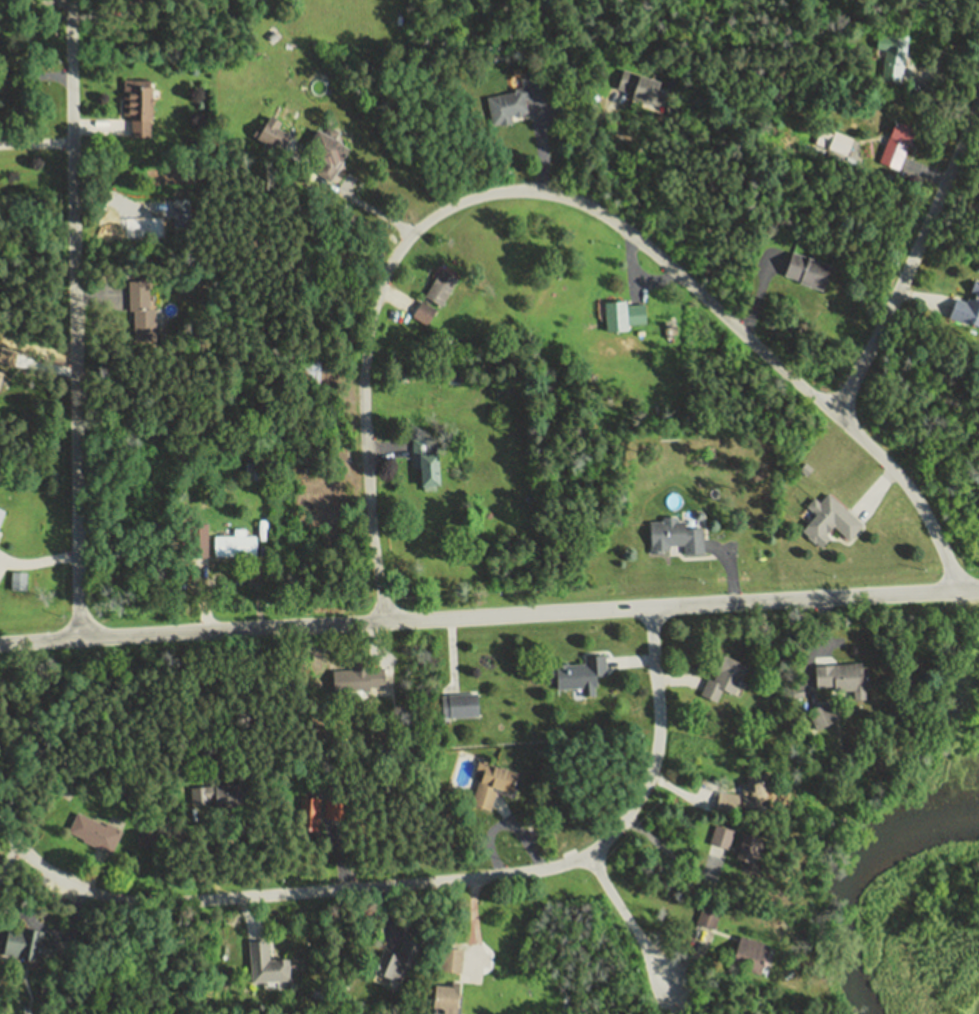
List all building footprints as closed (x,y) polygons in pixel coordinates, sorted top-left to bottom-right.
[(898,79),(900,66),(903,66),(907,36),(887,33),(881,77),(898,79)] [(621,67),(658,81),(649,104),(629,97),(630,94),(613,88),(621,67)] [(521,98),(540,94),(537,75),(519,79),(521,89),(513,90),(514,93),(486,98),(491,123),(497,122),(497,126),(508,123),(507,116),(524,113),(521,98)] [(147,81),(121,80),(120,115),(125,115),(125,118),(128,118),(128,136),(146,136),(147,81)] [(912,127),(895,169),(876,161),(893,120),(912,127)] [(265,123),(286,137),(275,153),(254,139),(265,123)] [(312,129),(320,134),(325,125),(336,132),(331,141),(345,150),(326,180),(315,173),(321,163),(306,153),(303,143),(312,129)] [(816,128),(810,143),(841,155),(847,141),(816,128)] [(829,267),(820,291),(781,277),(790,252),(829,267)] [(438,269),(422,296),(438,306),(455,280),(438,269)] [(124,279),(124,303),(144,303),(144,279),(124,279)] [(971,279),(978,282),(978,331),(945,318),(952,299),(963,303),(965,300),(967,301),(970,294),(966,292),(971,279)] [(419,301),(433,310),(424,325),(410,315),(419,301)] [(642,304),(623,305),(623,301),(602,302),(604,331),(625,330),(624,325),(643,324),(642,304)] [(131,310),(130,345),(153,345),(153,310),(131,310)] [(318,361),(316,385),(296,384),(298,359),(318,361)] [(409,438),(410,467),(415,466),(416,484),(420,484),(420,491),(433,490),(432,486),(435,486),(434,453),(431,453),(431,441),(425,442),(425,437),(409,438)] [(818,549),(798,530),(813,515),(804,506),(811,499),(816,503),(826,493),(859,525),(845,540),(832,527),(825,535),(828,538),(818,549)] [(649,553),(648,523),(660,522),(660,518),(673,517),(673,521),(681,521),(682,528),(701,527),(702,554),(681,555),(680,546),(668,547),(668,550),(659,551),(659,552),(649,553)] [(205,535),(205,556),(186,556),(186,535),(205,535)] [(211,537),(211,557),(255,557),(255,536),(211,537)] [(8,572),(24,573),(23,591),(7,590),(8,572)] [(544,665),(579,660),(579,656),(604,653),(607,675),(597,676),(598,685),(591,686),(592,694),(583,695),(582,687),(554,690),(553,682),(547,682),(544,665)] [(700,694),(707,680),(712,682),(715,674),(710,672),(719,655),(746,669),(733,696),(720,690),(715,701),(700,694)] [(866,668),(858,668),(858,663),(807,666),(809,687),(831,686),(831,691),(851,690),(852,700),(864,699),(863,691),(868,691),(866,668)] [(382,669),(366,669),(366,665),(349,666),(349,670),(333,671),(333,689),(344,689),(344,692),(367,692),(367,688),(382,688),(382,669)] [(798,682),(801,696),(791,698),(788,683),(798,682)] [(439,697),(475,694),(476,715),(440,718),(439,697)] [(804,712),(828,701),(836,718),(812,729),(804,712)] [(472,805),(480,776),(471,774),(474,762),(517,774),(512,793),(495,788),(489,810),(472,805)] [(742,819),(767,826),(777,792),(757,771),(744,774),(742,819)] [(212,785),(213,808),(243,806),(241,783),(212,785)] [(738,794),(734,813),(714,809),(718,790),(738,794)] [(301,797),(330,799),(329,822),(300,820),(301,797)] [(63,833),(108,856),(120,832),(104,824),(103,827),(73,812),(63,833)] [(135,825),(135,846),(153,847),(154,826),(135,825)] [(171,825),(171,844),(189,844),(189,825),(171,825)] [(732,832),(712,826),(706,846),(726,851),(732,832)] [(729,859),(737,832),(770,841),(760,876),(743,871),(745,864),(729,859)] [(695,924),(700,906),(719,911),(713,930),(695,924)] [(48,966),(53,938),(4,930),(0,951),(0,957),(48,966)] [(767,946),(736,936),(727,966),(758,975),(767,946)] [(402,937),(394,958),(382,953),(373,975),(394,984),(401,967),(408,970),(419,944),(402,937)] [(244,945),(248,983),(286,979),(284,958),(265,960),(263,943),(244,945)] [(461,950),(460,970),(439,969),(440,950),(461,950)] [(429,1013),(453,1013),(453,986),(429,986),(429,1013)]
